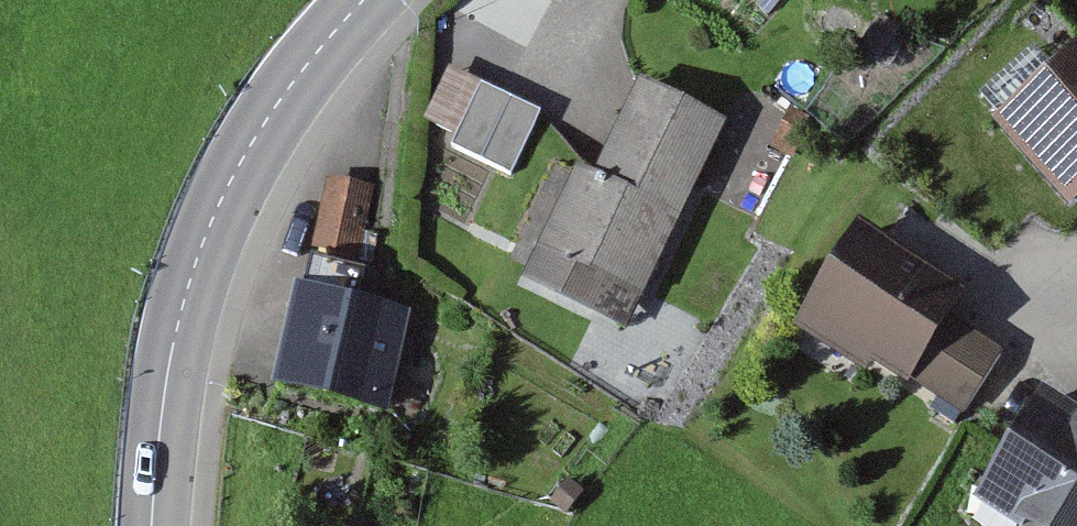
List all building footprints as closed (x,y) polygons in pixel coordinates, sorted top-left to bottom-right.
[(990,131),(1069,217),(1076,209),(1076,51),(990,131)] [(457,135),(482,85),(450,70),(425,120),(457,135)] [(731,126),(640,82),(594,180),(576,172),(523,283),(631,335),(731,126)] [(510,175),(539,114),(482,85),(457,135),(451,147),(510,175)] [(372,191),(328,182),(314,256),(358,264),(372,191)] [(967,296),(858,229),(794,332),(865,375),(873,362),(912,385),(951,321),(967,296)] [(410,313),(299,290),(277,394),(388,418),(410,313)] [(1002,352),(951,321),(912,385),(964,416),(1002,352)] [(1042,395),(975,502),(1013,525),(1076,525),(1076,417),(1042,395)]
